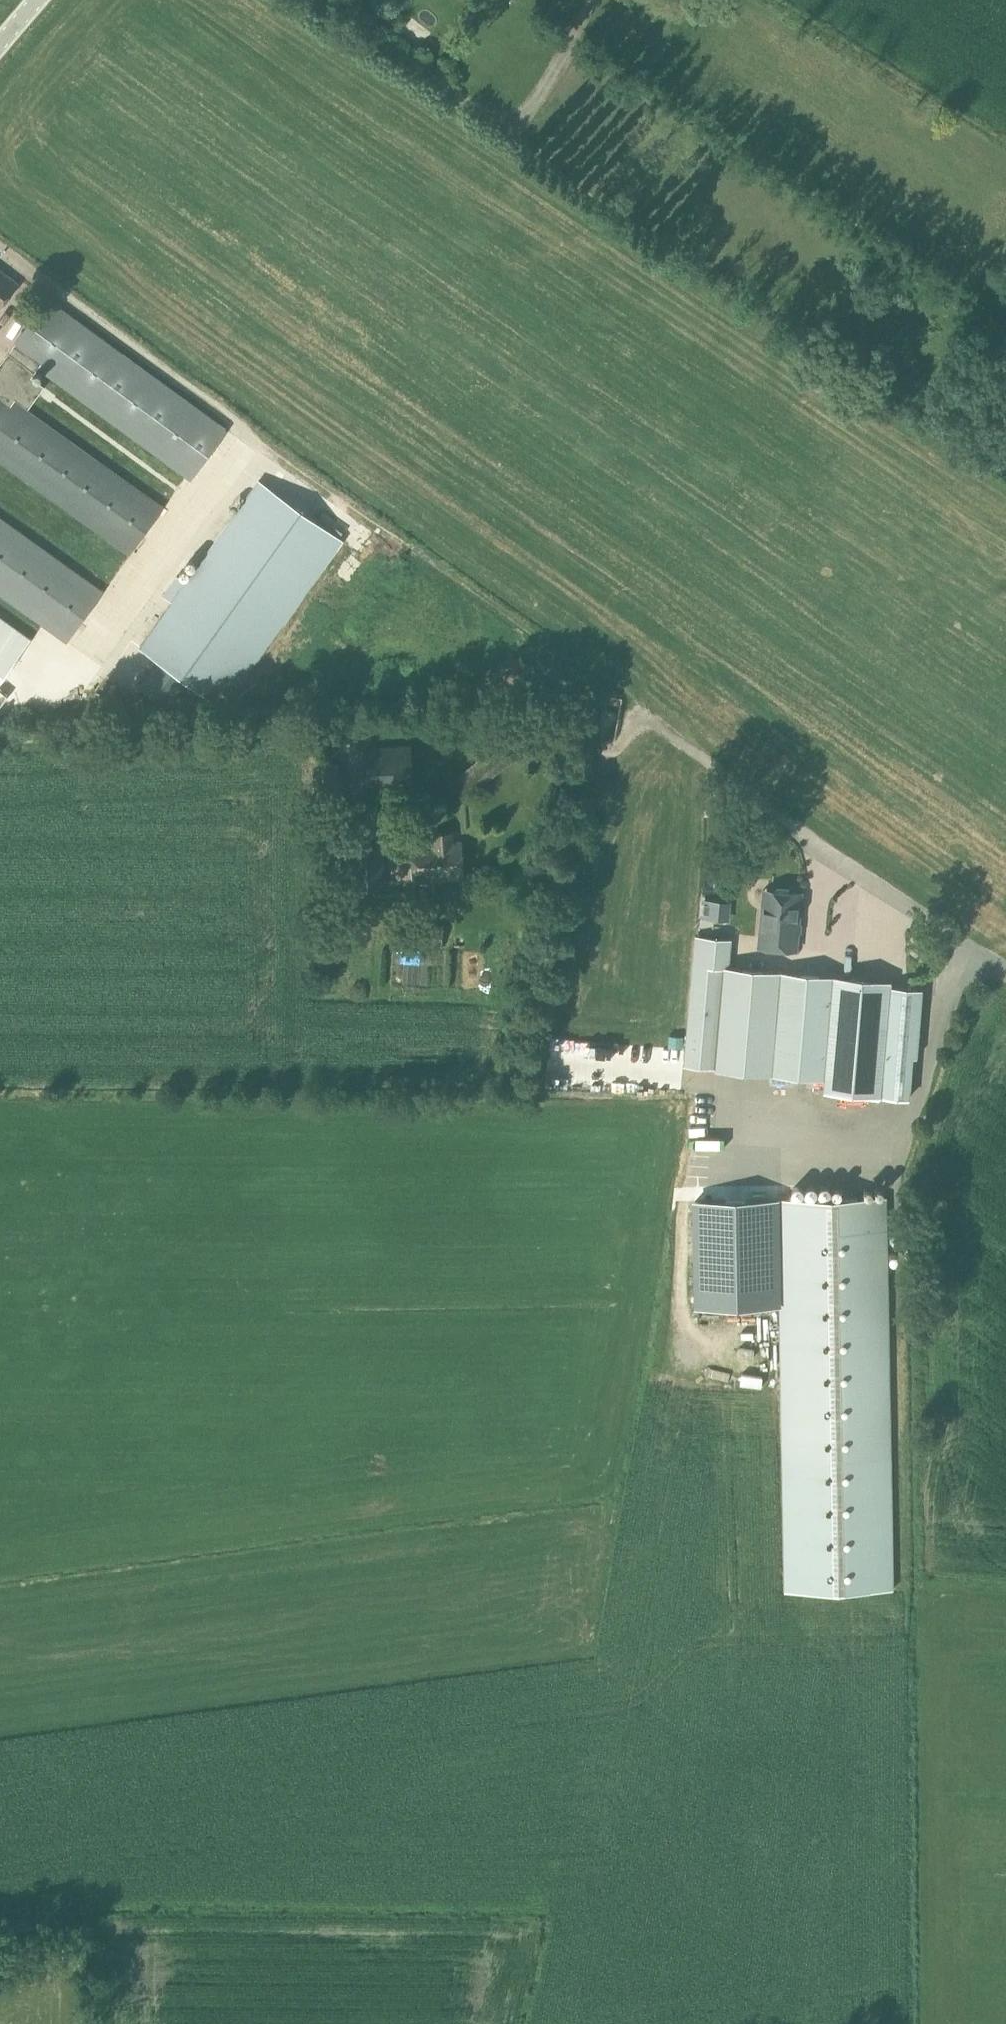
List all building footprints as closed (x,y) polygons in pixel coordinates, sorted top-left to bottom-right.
[(19,285),(0,271),(0,310),(19,285)] [(38,368),(192,481),(228,430),(48,298),(11,348),(12,349),(0,365),(0,461),(131,555),(164,507),(27,408),(44,385),(32,376),(38,368)] [(225,706),(345,540),(261,480),(188,581),(179,574),(165,594),(174,601),(141,646),(225,706)] [(67,641),(102,593),(0,520),(0,593),(67,641)] [(31,642),(0,619),(0,685),(31,642)] [(450,783),(465,800),(523,751),(509,734),(450,783)] [(411,744),(364,746),(369,794),(416,791),(411,744)] [(323,764),(325,801),(344,798),(344,763),(323,764)] [(434,844),(412,846),(415,882),(464,878),(462,842),(453,843),(453,833),(433,835),(434,844)] [(350,847),(353,889),(385,887),(382,844),(350,847)] [(797,949),(803,892),(764,888),(759,945),(797,949)] [(706,901),(704,917),(730,919),(731,903),(706,901)] [(395,923),(393,945),(443,948),(444,925),(395,923)] [(732,938),(695,935),(683,1065),(824,1078),(823,1090),(908,1098),(912,1058),(916,1058),(922,991),(862,986),(863,979),(729,967),(732,938)] [(777,1199),(695,1200),(697,1307),(779,1305),(782,1458),(784,1591),(892,1589),(890,1457),(885,1197),(777,1199)]
